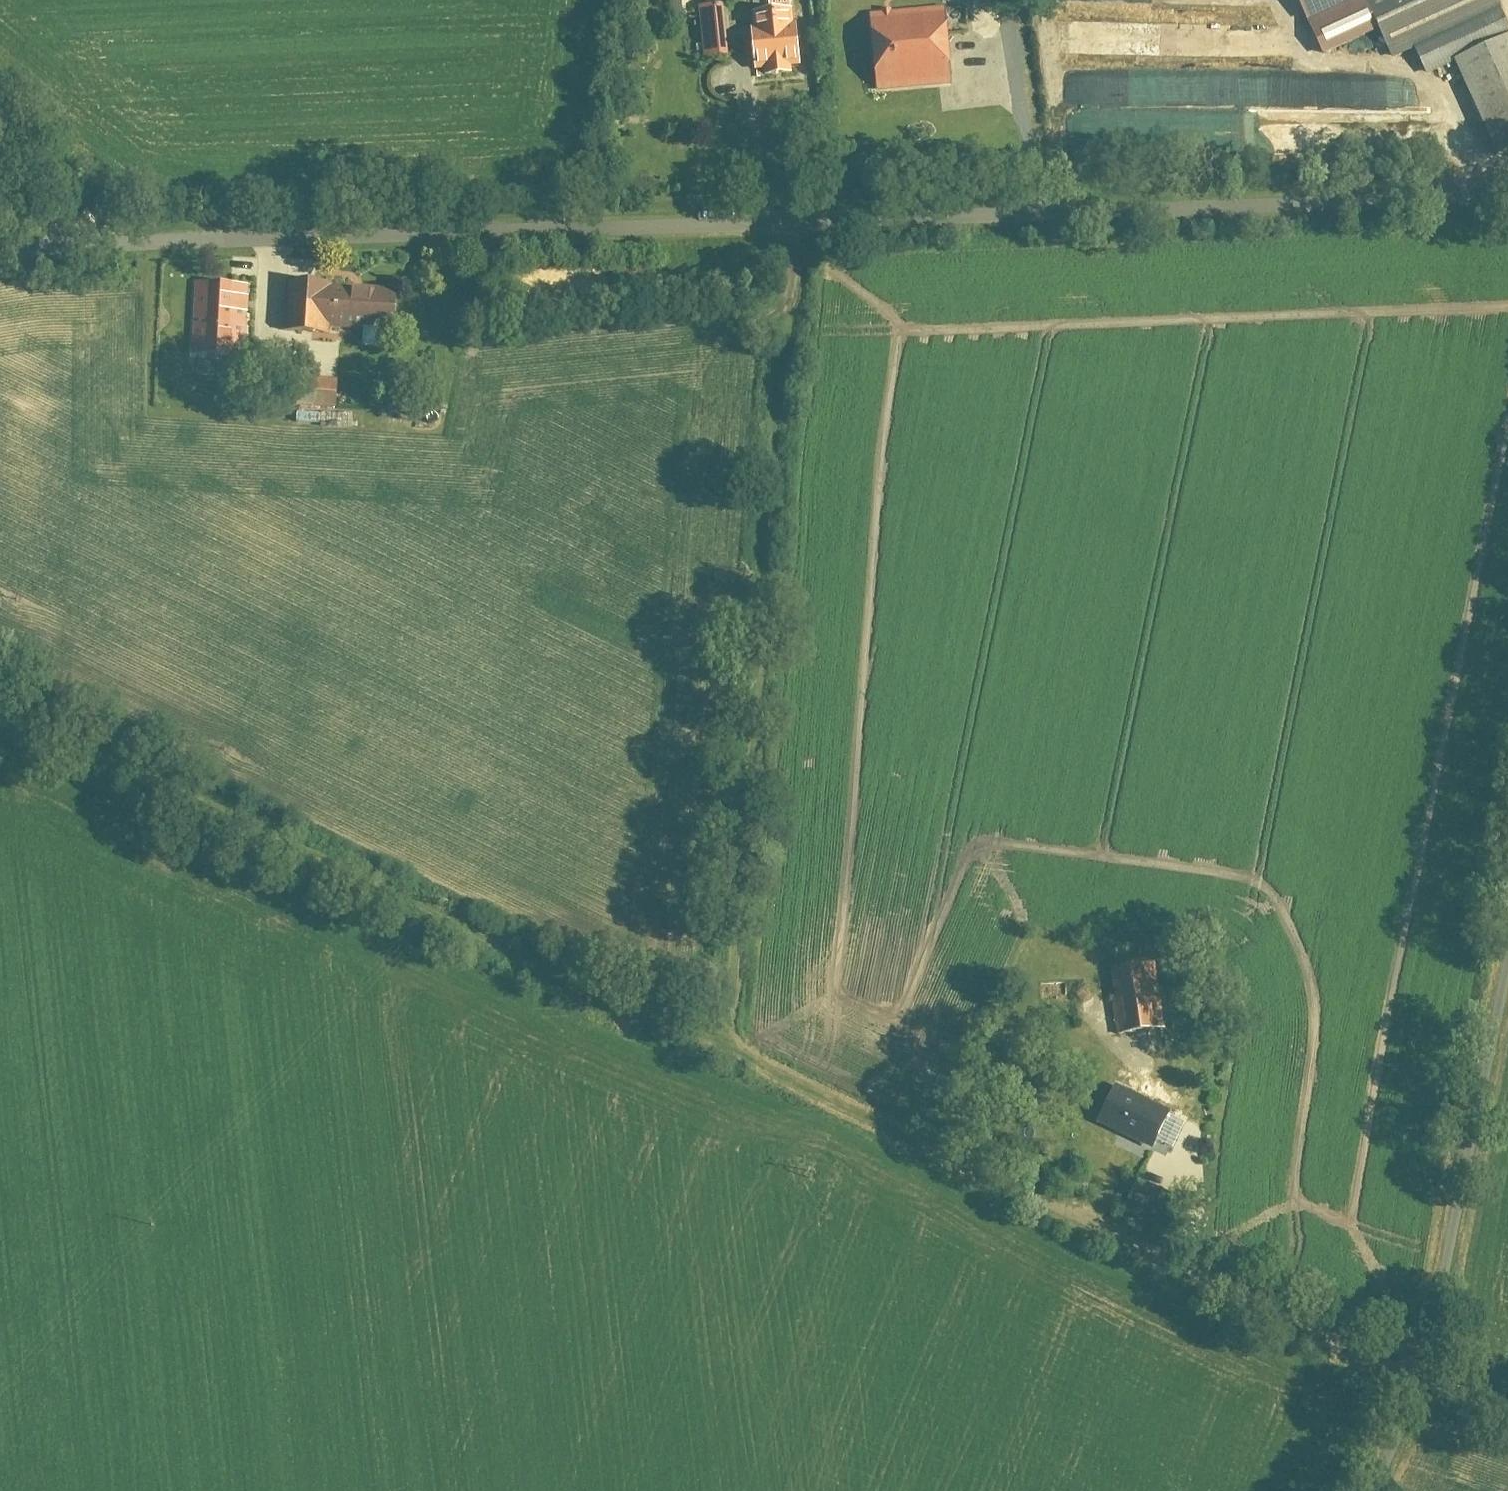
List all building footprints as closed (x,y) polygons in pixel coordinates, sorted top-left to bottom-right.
[(1328,52),(1379,27),(1396,61),(1418,49),(1433,80),(1463,65),(1507,43),(1507,17),(1500,0),(1302,0),(1328,52)] [(703,13),(707,61),(732,58),(727,11),(703,13)] [(879,29),(883,89),(959,84),(955,24),(879,29)] [(753,29),(757,71),(802,67),(798,25),(753,29)] [(1463,65),(1507,156),(1507,43),(1463,65)] [(402,288),(291,285),(290,338),(401,340),(402,288)] [(244,292),(195,290),(192,359),(240,361),(244,292)] [(300,376),(298,409),(339,411),(342,378),(300,376)] [(1159,970),(1113,975),(1121,1038),(1166,1032),(1159,970)] [(1168,1114),(1111,1088),(1094,1125),(1150,1151),(1168,1114)]
